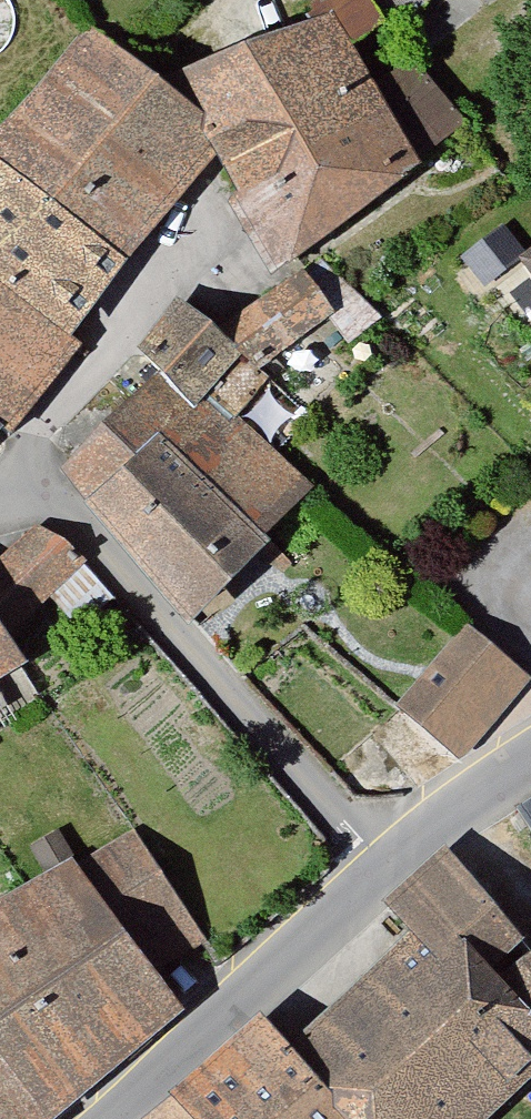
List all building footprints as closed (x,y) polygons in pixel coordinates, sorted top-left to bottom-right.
[(87,360),(70,341),(112,275),(185,190),(245,283),(459,151),(406,60),(363,94),(343,55),(379,37),(355,0),(327,0),(308,8),(314,24),(141,88),(78,35),(0,122),(0,447),(87,360)] [(390,30),(437,0),(370,0),(390,30)] [(507,268),(530,299),(530,250),(507,268)] [(381,320),(328,259),(207,331),(194,319),(50,483),(172,638),(265,559),(252,540),(309,495),(232,395),(315,331),(336,354),(381,320)] [(21,667),(4,641),(78,569),(29,529),(0,555),(0,678),(21,667)] [(525,689),(461,639),(396,722),(459,772),(525,689)] [(510,815),(530,848),(530,802),(510,815)] [(178,1018),(150,979),(208,948),(139,835),(66,865),(51,837),(0,852),(14,891),(0,899),(0,1118),(68,1118),(178,1018)] [(530,1080),(530,963),(437,857),(370,913),(398,948),(278,1043),(260,1020),(154,1103),(159,1115),(153,1118),(487,1118),(530,1080)]
